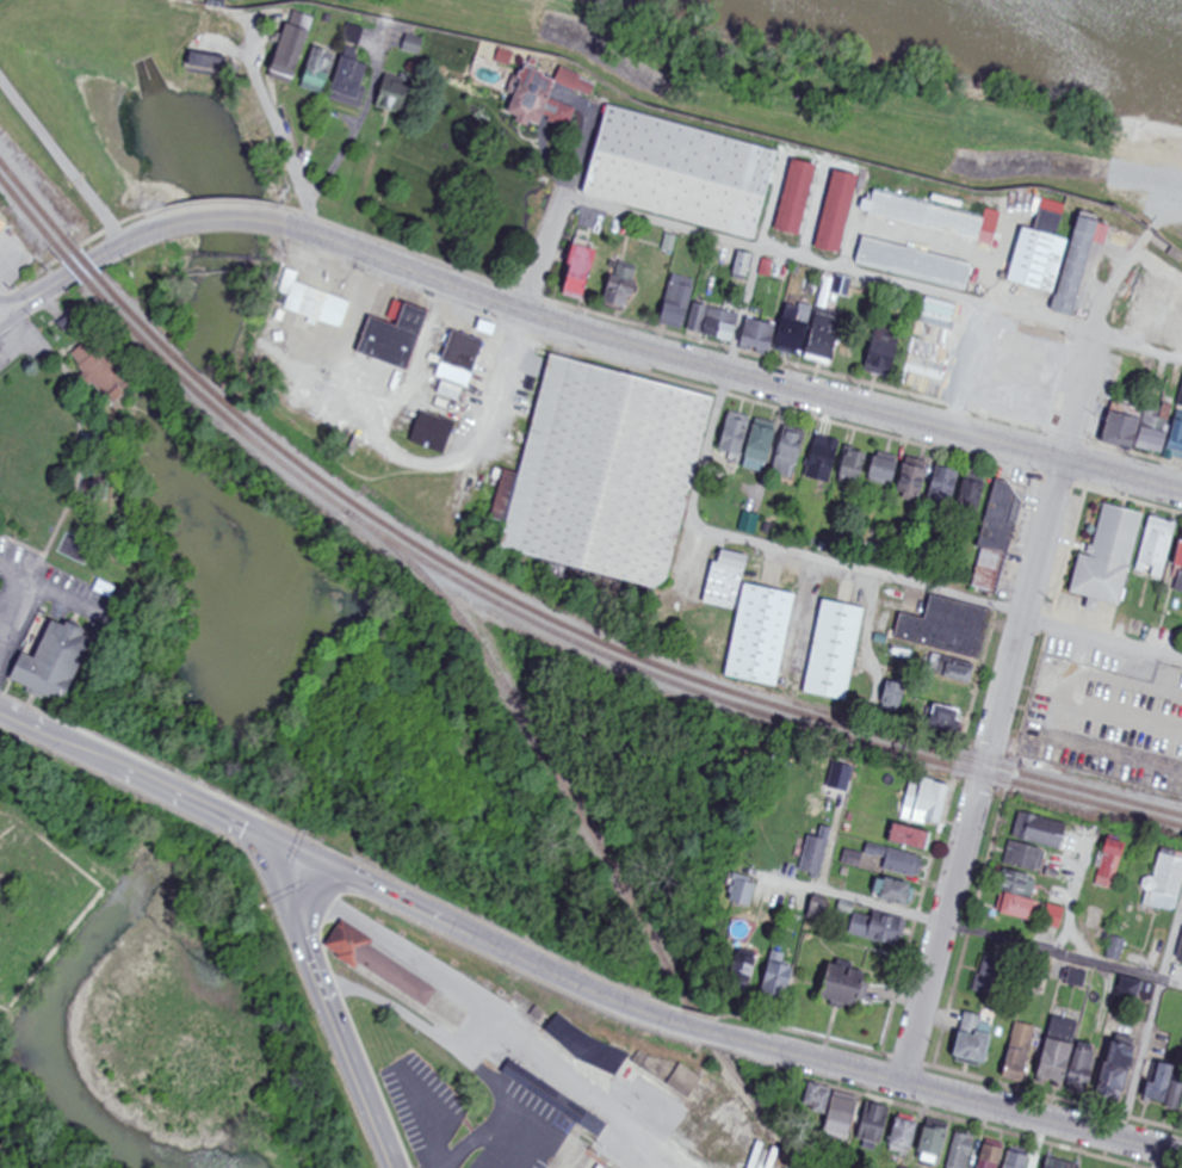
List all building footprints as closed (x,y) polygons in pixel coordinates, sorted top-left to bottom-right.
[(611,106),(587,194),(757,241),(781,153),(611,106)] [(797,160),(779,231),(804,237),(822,166),(797,160)] [(878,191),(872,215),(994,246),(1002,211),(989,208),(986,218),(878,191)] [(868,237),(861,265),(971,292),(978,265),(868,237)] [(540,347),(528,393),(543,396),(522,474),(509,470),(496,519),(512,524),(505,550),(526,556),(522,569),(655,605),(658,589),(672,582),(722,396),(540,347)] [(748,585),(729,676),(779,686),(798,595),(748,585)] [(828,598),(819,638),(812,637),(806,663),(816,665),(810,692),(850,700),(871,607),(828,598)] [(43,618),(14,681),(69,706),(100,637),(74,625),(72,630),(43,618)] [(338,919),(322,945),(423,1002),(438,976),(338,919)]
